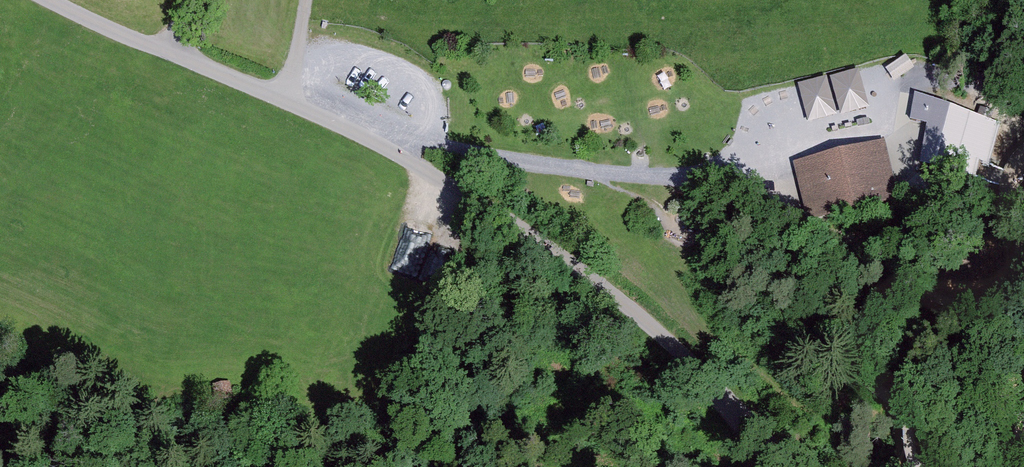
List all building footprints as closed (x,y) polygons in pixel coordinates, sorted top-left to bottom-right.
[(912,64),(906,55),(886,68),(893,78),(912,64)] [(860,68),(799,83),(807,120),(869,106),(860,68)] [(1000,124),(916,92),(910,116),(919,118),(928,121),(921,149),(918,164),(1000,184),(1001,175),(1003,166),(990,163),(1000,124)] [(802,180),(811,219),(861,208),(897,199),(885,145),(799,165),(802,180)]
